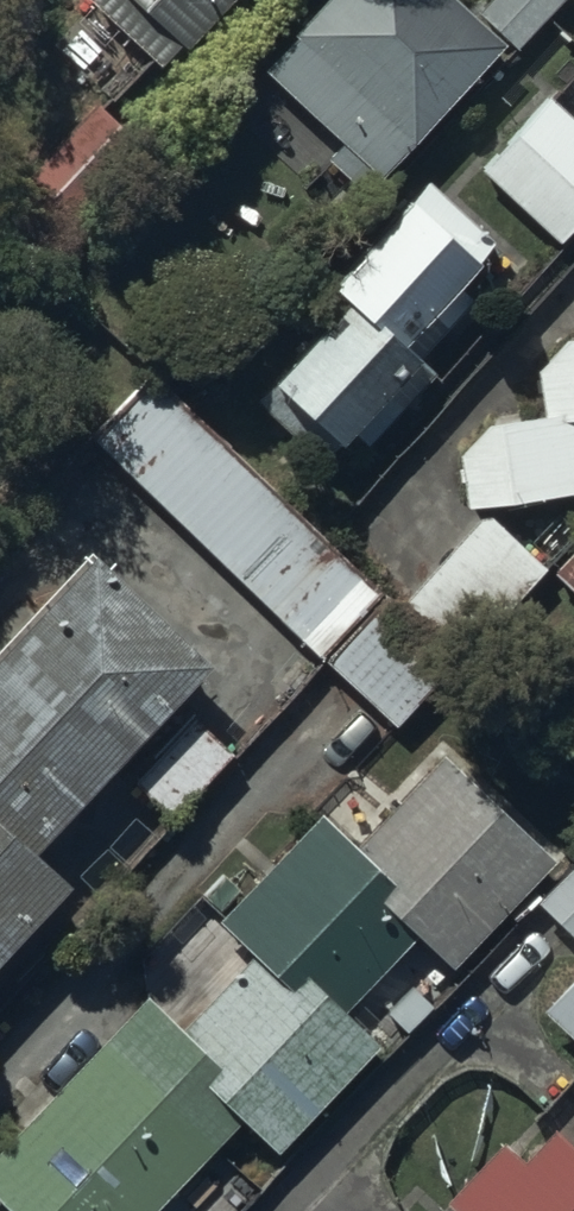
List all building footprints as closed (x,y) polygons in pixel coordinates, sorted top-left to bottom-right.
[(162,60),(218,0),(97,0),(162,60)] [(473,0),(308,0),(255,59),(342,137),(328,152),(367,187),(507,30),(473,0)] [(546,87),(477,163),(558,235),(573,217),(573,113),(546,87)] [(96,95),(29,165),(43,180),(26,198),(43,214),(59,198),(74,213),(144,140),(96,95)] [(409,185),(404,180),(323,266),(344,285),(246,389),(315,454),(416,347),(398,331),(490,234),(427,175),(409,185)] [(9,255),(0,248),(0,266),(9,255)] [(565,324),(534,361),(540,405),(484,413),(457,448),(465,500),(573,484),(573,323),(565,324)] [(319,646),(377,587),(152,369),(94,429),(319,646)] [(542,561),(483,507),(400,597),(459,651),(542,561)] [(86,538),(0,631),(0,939),(64,870),(26,835),(202,644),(86,538)] [(552,567),(573,587),(573,544),(552,567)] [(451,652),(383,590),(324,654),(393,716),(451,652)] [(0,1142),(0,1194),(18,1210),(147,1210),(243,1111),(279,1144),(378,1040),(345,1007),(417,931),(451,963),(553,857),(442,752),(358,839),(321,804),(217,912),(255,949),(181,1026),(144,991),(0,1142)] [(536,896),(573,932),(573,856),(536,896)] [(540,1000),(573,1033),(573,964),(540,1000)] [(552,1118),(520,1151),(501,1132),(440,1196),(456,1210),(573,1210),(573,1139),(552,1118)]
